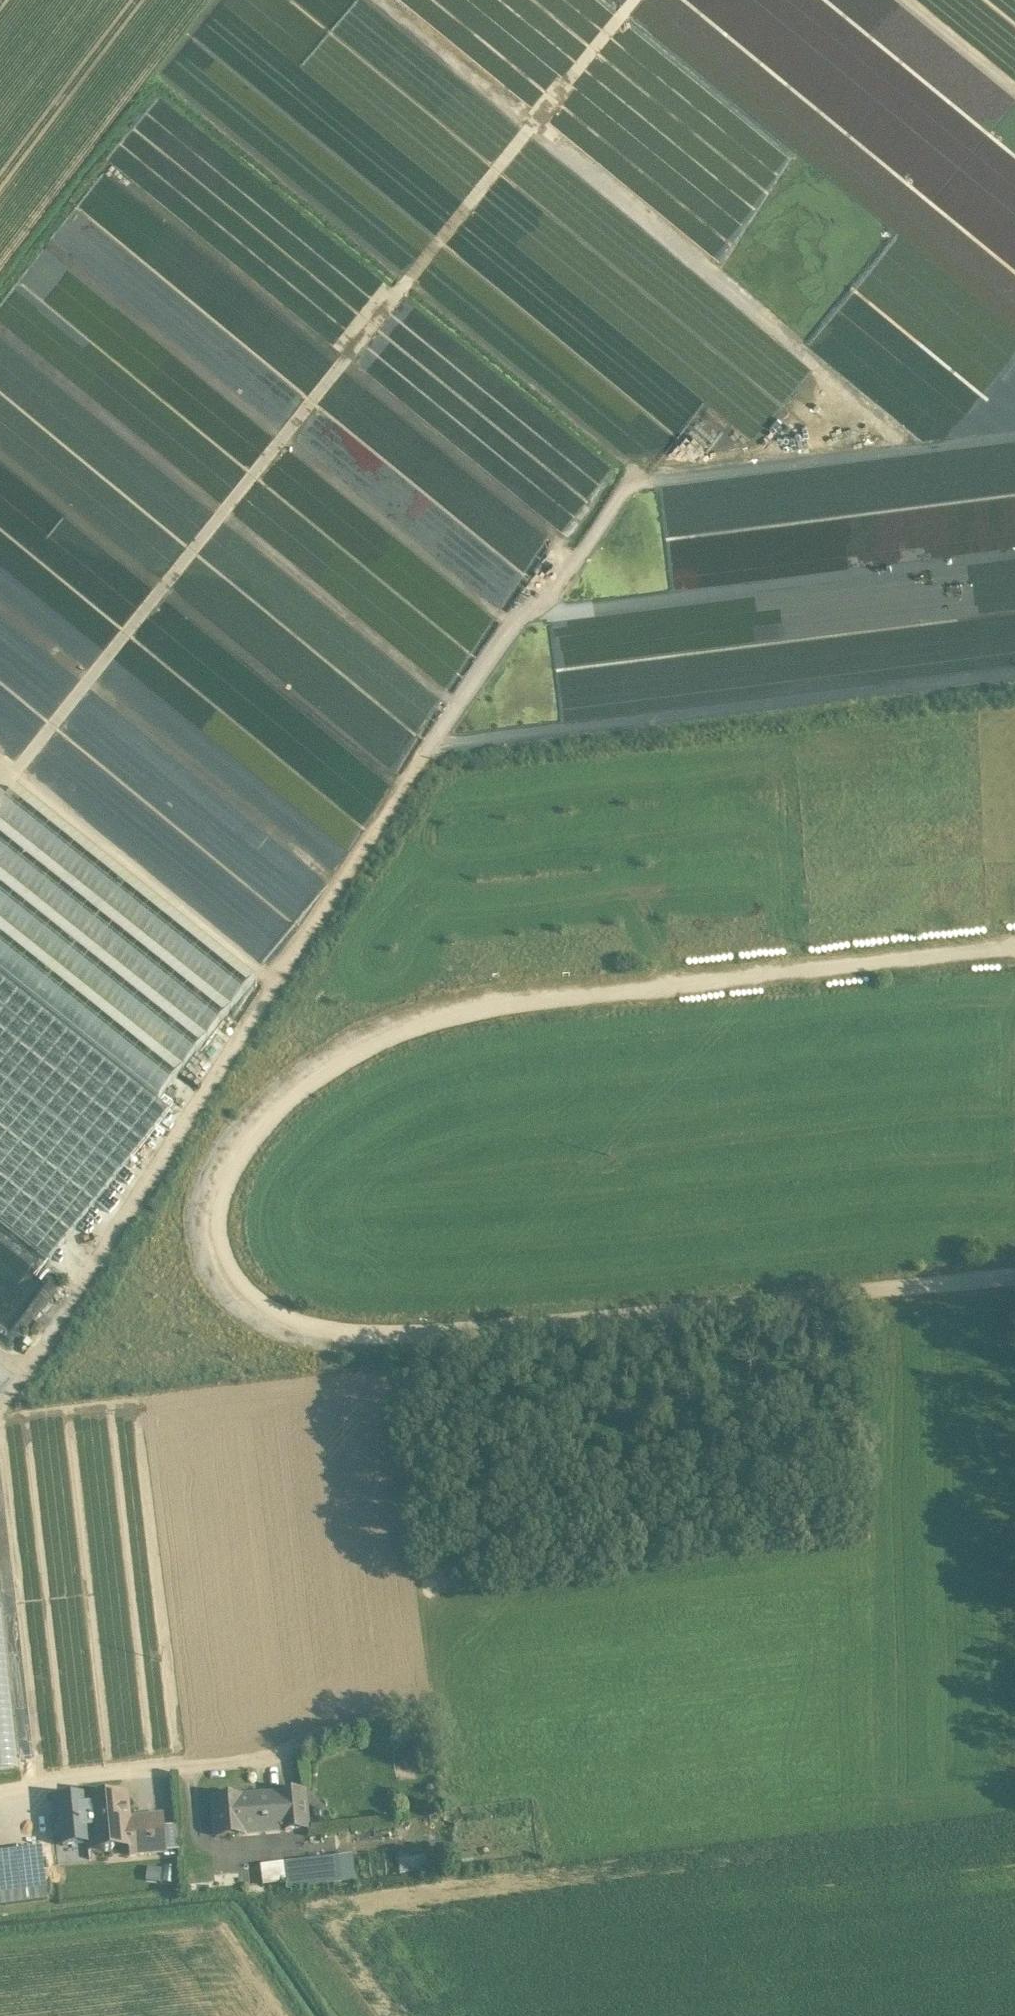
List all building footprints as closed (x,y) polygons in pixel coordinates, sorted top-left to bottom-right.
[(158,1101),(255,979),(17,788),(7,801),(0,810),(0,975),(158,1101)] [(122,1171),(170,1111),(158,1101),(0,975),(0,1074),(122,1171)] [(0,1074),(0,1222),(50,1262),(122,1171),(0,1074)] [(0,1609),(0,1770),(18,1768),(0,1609)] [(305,1793),(213,1801),(217,1837),(308,1829),(305,1793)] [(85,1801),(85,1799),(55,1802),(58,1832),(62,1832),(63,1847),(88,1845),(88,1848),(98,1847),(104,1852),(111,1852),(116,1846),(129,1845),(130,1844),(128,1821),(126,1797),(123,1797),(123,1799),(109,1800),(109,1798),(85,1801)] [(164,1817),(128,1821),(130,1844),(129,1845),(130,1856),(167,1853),(164,1817)] [(0,1855),(0,1906),(48,1900),(42,1850),(0,1855)] [(351,1855),(283,1864),(285,1884),(286,1889),(355,1881),(351,1855)] [(403,1875),(430,1869),(427,1855),(400,1861),(403,1875)] [(283,1864),(262,1866),(264,1887),(285,1884),(283,1864)]
